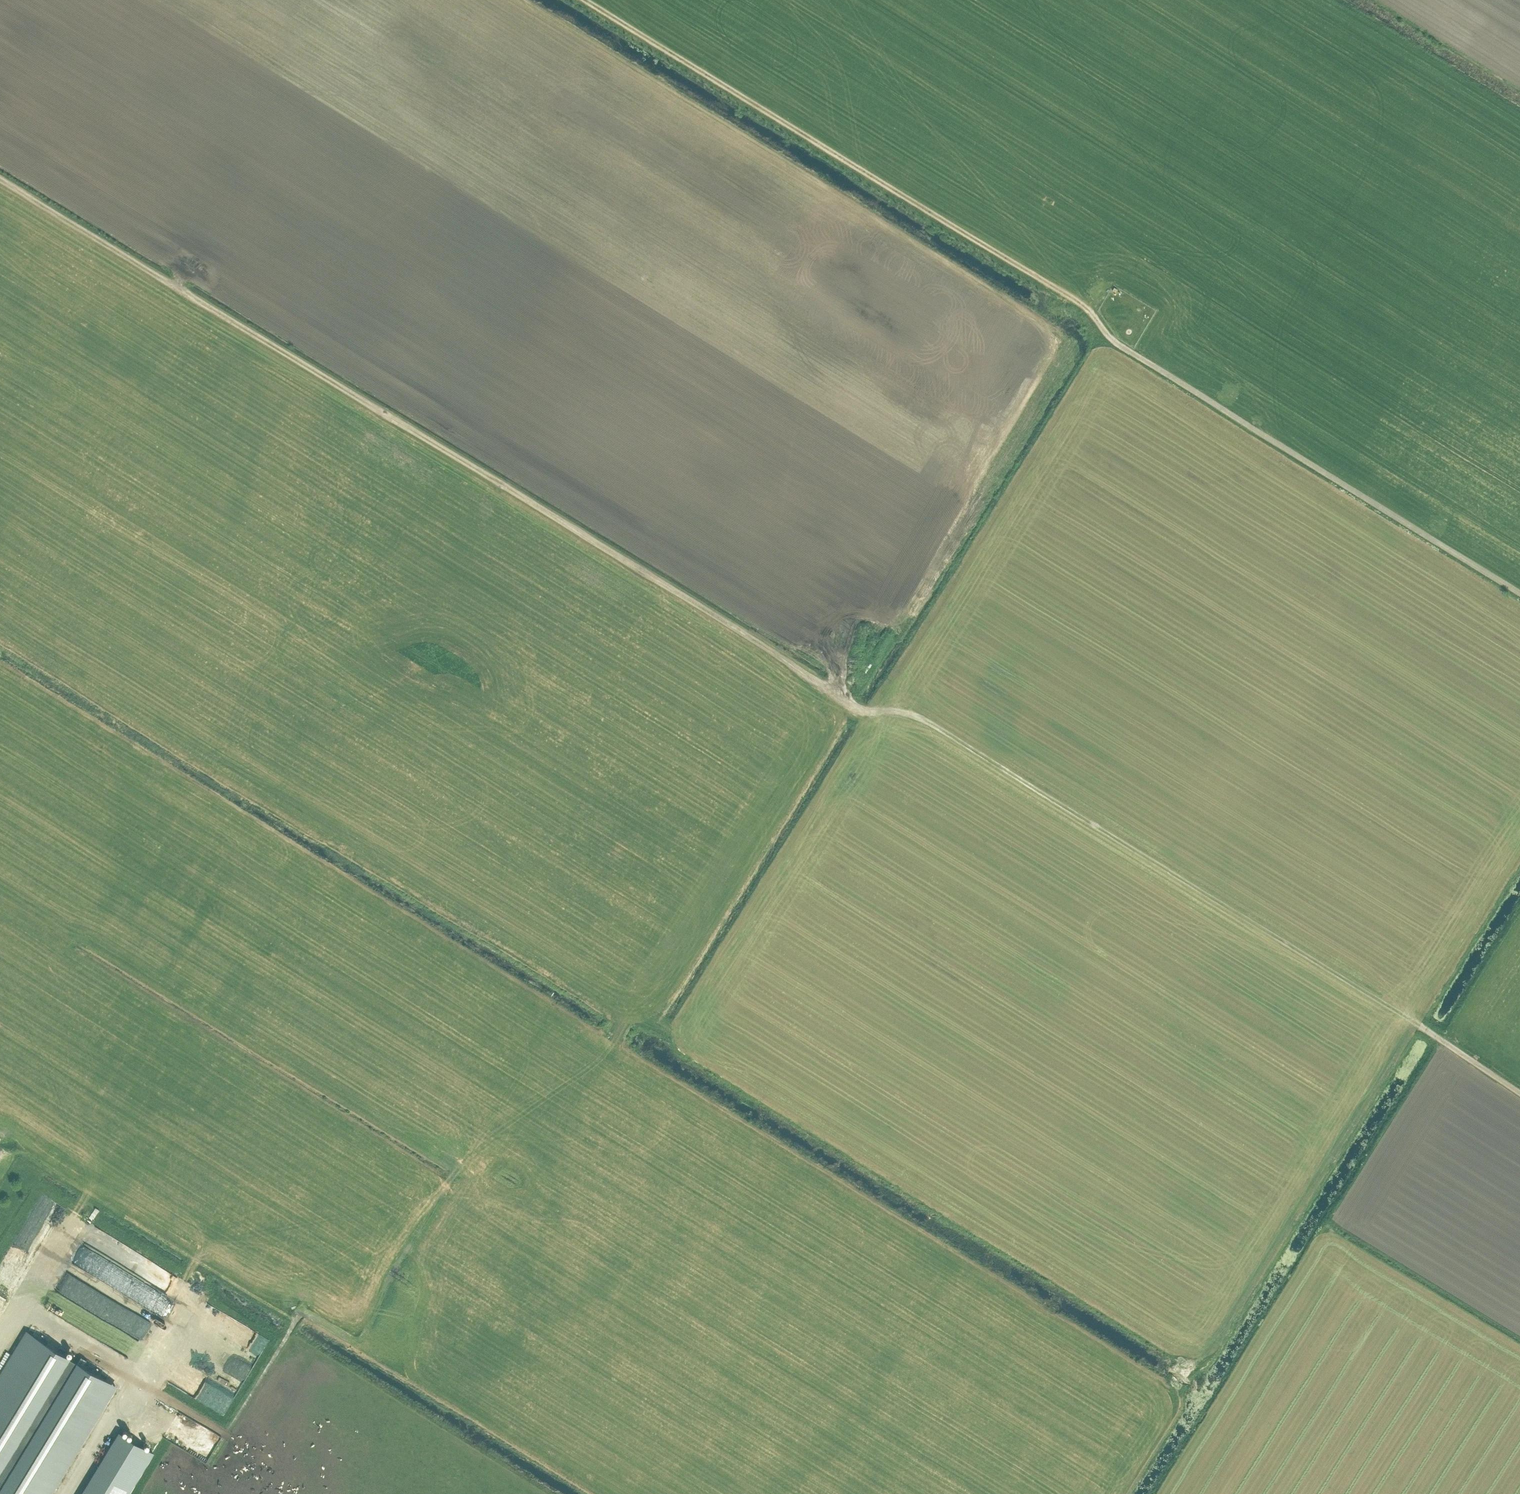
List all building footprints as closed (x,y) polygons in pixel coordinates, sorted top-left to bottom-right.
[(23,1173),(17,1183),(22,1186),(28,1175),(23,1173)] [(10,1276),(22,1275),(19,1255),(5,1257),(6,1261),(0,1262),(0,1266),(8,1265),(10,1276)] [(115,1385),(29,1331),(0,1377),(0,1493),(48,1493),(115,1385)] [(118,1432),(81,1493),(128,1493),(152,1453),(118,1432)]
